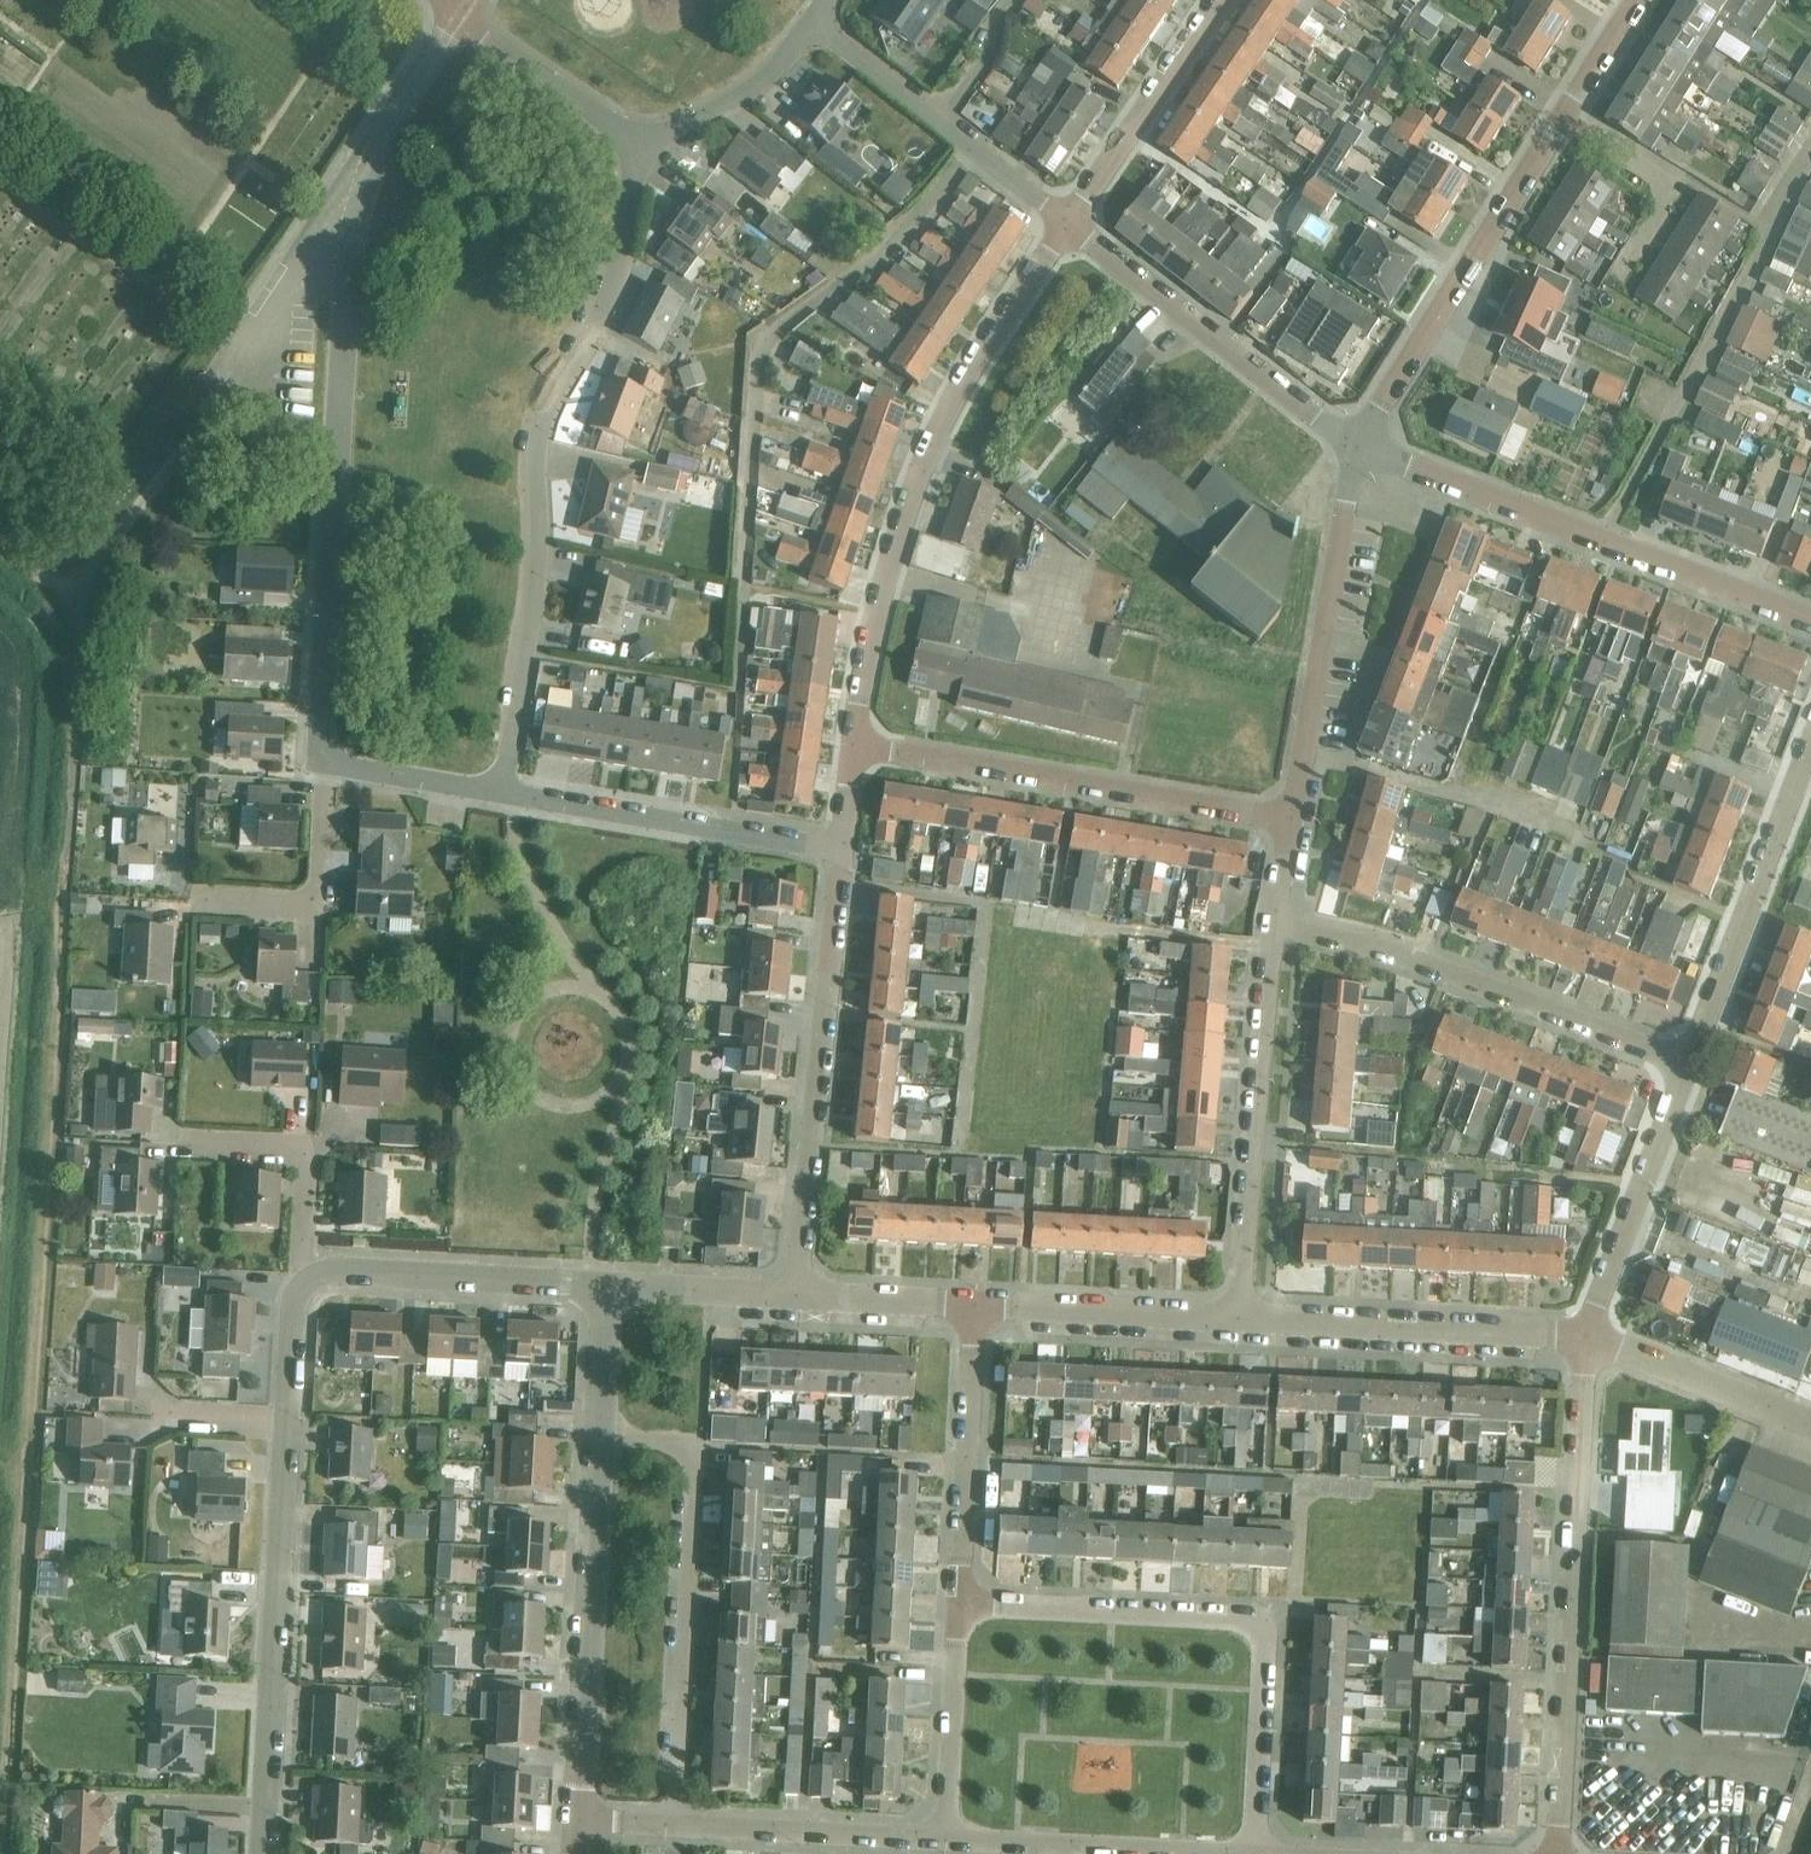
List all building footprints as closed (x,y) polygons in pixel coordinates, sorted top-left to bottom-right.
[(915,48),(946,4),(940,0),(882,0),(870,17),(915,48)] [(987,14),(967,0),(953,20),(973,34),(987,14)] [(1050,0),(1029,0),(1026,9),(1045,15),(1050,0)] [(1109,13),(1151,42),(1167,18),(1140,0),(1117,0),(1118,0),(1109,13)] [(1167,18),(1179,0),(1140,0),(1167,18)] [(1252,11),(1310,50),(1316,42),(1301,31),(1308,20),(1305,18),(1278,0),(1259,0),(1252,11)] [(1305,18),(1312,7),(1342,28),(1348,18),(1346,17),(1320,0),(1278,0),(1305,18)] [(1346,17),(1352,8),(1340,0),(1320,0),(1346,17)] [(1524,28),(1555,47),(1573,19),(1543,0),(1542,0),(1524,28)] [(1671,23),(1717,52),(1726,38),(1746,51),(1762,60),(1768,50),(1753,41),(1688,0),(1685,0),(1671,23)] [(1753,41),(1759,31),(1737,17),(1747,2),(1744,0),(1688,0),(1753,41)] [(1041,20),(1062,36),(1074,21),(1052,5),(1041,20)] [(1428,6),(1419,20),(1438,32),(1439,30),(1438,29),(1445,17),(1428,6)] [(1252,11),(1238,31),(1268,51),(1276,39),(1309,61),(1314,53),(1310,50),(1252,11)] [(1085,17),(1078,27),(1104,45),(1135,65),(1151,42),(1109,13),(1102,24),(1099,27),(1085,17)] [(1438,32),(1419,20),(1413,29),(1432,41),(1438,32)] [(1671,23),(1655,48),(1733,97),(1738,89),(1706,69),(1717,52),(1671,23)] [(1104,45),(1078,27),(1071,37),(1085,47),(1084,49),(1096,57),(1088,69),(1119,90),(1135,65),(1104,45)] [(1467,31),(1459,43),(1486,60),(1494,47),(1537,75),(1555,47),(1524,28),(1515,42),(1497,30),(1488,44),(1467,31)] [(1238,31),(1225,50),(1281,88),(1287,79),(1261,62),(1268,51),(1238,31)] [(1459,43),(1442,71),(1481,96),(1472,109),(1503,128),(1521,100),(1478,73),(1486,60),(1459,43)] [(1655,48),(1639,73),(1686,102),(1694,88),(1726,108),(1733,97),(1655,48)] [(1225,50),(1212,69),(1242,90),(1250,78),(1261,86),(1259,90),(1273,99),(1281,88),(1225,50)] [(1343,70),(1366,85),(1377,67),(1355,52),(1343,70)] [(1050,74),(1065,85),(1067,81),(1074,72),(1050,55),(1041,68),(1050,74)] [(1800,72),(1810,78),(1810,58),(1810,57),(1800,72)] [(1212,69),(1198,89),(1259,130),(1264,134),(1271,138),(1272,136),(1290,149),(1296,139),(1286,132),(1265,118),(1271,109),(1256,99),(1242,90),(1212,69)] [(1800,72),(1793,83),(1810,94),(1810,78),(1800,72)] [(1639,73),(1623,98),(1700,147),(1706,138),(1675,118),(1686,102),(1639,73)] [(1033,80),(1027,90),(1090,132),(1106,108),(1077,88),(1067,81),(1065,85),(1050,74),(1041,86),(1033,80)] [(793,120),(825,145),(847,117),(850,117),(856,110),(855,107),(858,103),(825,78),(813,93),(812,92),(805,100),(807,102),(793,120)] [(1311,96),(1338,113),(1347,99),(1320,81),(1311,96)] [(1198,89),(1185,109),(1215,129),(1216,127),(1222,118),(1236,127),(1233,130),(1256,146),(1264,134),(1259,130),(1198,89)] [(1054,122),(1044,136),(1074,156),(1090,132),(1027,90),(1017,103),(1039,118),(1042,114),(1054,122)] [(1700,147),(1623,98),(1607,123),(1653,152),(1663,137),(1694,157),(1700,147)] [(979,119),(998,123),(1001,110),(982,106),(979,119)] [(1412,107),(1402,122),(1426,138),(1434,125),(1484,157),(1503,128),(1472,109),(1462,126),(1437,110),(1431,120),(1412,107)] [(1780,108),(1770,123),(1795,139),(1804,123),(1780,108)] [(1171,129),(1232,170),(1259,189),(1268,174),(1241,156),(1238,160),(1220,148),(1229,136),(1216,127),(1215,129),(1185,109),(1171,129)] [(1312,124),(1332,137),(1340,125),(1320,112),(1312,124)] [(1015,153),(1022,143),(1013,137),(1024,122),(1011,113),(994,138),(1015,153)] [(1390,134),(1382,147),(1417,168),(1407,183),(1451,210),(1469,182),(1418,150),(1426,138),(1402,122),(1399,120),(1391,134),(1390,134)] [(1795,139),(1770,123),(1756,146),(1781,161),(1795,139)] [(1074,156),(1044,136),(1032,128),(1025,138),(1038,146),(1028,161),(1057,181),(1074,156)] [(1226,178),(1232,170),(1171,129),(1158,148),(1188,169),(1196,157),(1226,178)] [(1295,142),(1318,156),(1326,143),(1304,129),(1295,142)] [(794,176),(804,163),(768,135),(758,147),(742,135),(719,164),(767,201),(779,186),(774,182),(785,169),(794,176)] [(1753,160),(1744,174),(1767,189),(1775,175),(1753,160)] [(1578,164),(1562,190),(1601,215),(1599,219),(1614,229),(1619,221),(1603,211),(1617,189),(1578,164)] [(902,168),(885,183),(903,201),(919,186),(902,168)] [(1117,233),(1140,251),(1162,224),(1171,212),(1182,198),(1168,188),(1178,175),(1168,168),(1117,233)] [(1325,168),(1317,182),(1339,196),(1348,202),(1374,218),(1382,206),(1433,239),(1451,210),(1407,183),(1398,198),(1364,176),(1356,188),(1325,168)] [(1767,189),(1744,174),(1737,186),(1759,200),(1767,189)] [(1315,184),(1306,200),(1327,214),(1337,198),(1339,196),(1317,182),(1315,184)] [(1810,211),(1810,184),(1808,183),(1798,205),(1810,211)] [(1263,188),(1248,209),(1268,223),(1283,202),(1263,188)] [(1562,190),(1545,216),(1585,241),(1583,246),(1609,262),(1616,251),(1605,244),(1604,246),(1588,236),(1599,219),(1601,215),(1562,190)] [(655,258),(684,278),(712,239),(718,243),(731,224),(691,195),(682,207),(678,204),(658,231),(669,239),(655,258)] [(1704,195),(1687,221),(1726,246),(1723,250),(1739,260),(1745,251),(1729,241),(1742,220),(1704,195)] [(957,199),(951,208),(1010,248),(1024,229),(993,209),(986,219),(957,199)] [(1140,251),(1163,269),(1209,211),(1196,201),(1172,232),(1162,224),(1140,251)] [(975,237),(967,248),(997,268),(1010,248),(951,208),(945,217),(975,237)] [(1787,237),(1808,247),(1810,241),(1810,215),(1800,210),(1787,237)] [(1209,211),(1163,269),(1185,286),(1206,259),(1197,252),(1221,221),(1209,211)] [(771,213),(760,228),(783,246),(794,231),(771,213)] [(1545,216),(1529,242),(1568,267),(1565,271),(1581,282),(1588,272),(1572,262),(1583,246),(1585,241),(1545,216)] [(1687,221),(1670,247),(1710,272),(1707,275),(1723,285),(1728,277),(1712,267),(1723,250),(1726,246),(1687,221)] [(1354,283),(1390,306),(1418,264),(1371,234),(1360,251),(1370,257),(1354,283)] [(919,244),(924,247),(984,288),(997,268),(967,248),(960,259),(925,235),(919,244)] [(1206,259),(1185,286),(1208,305),(1254,246),(1242,237),(1217,268),(1206,259)] [(1797,272),(1808,247),(1787,237),(1776,262),(1797,272)] [(1254,246),(1208,305),(1231,323),(1253,295),(1242,287),(1266,256),(1254,246)] [(948,277),(941,287),(971,307),(984,288),(924,247),(917,256),(948,277)] [(1670,247),(1654,273),(1693,297),(1691,301),(1706,311),(1711,303),(1696,293),(1707,275),(1710,272),(1670,247)] [(894,267),(885,279),(957,328),(971,307),(941,287),(933,299),(921,291),(924,287),(894,267)] [(1767,269),(1761,282),(1787,294),(1793,281),(1767,269)] [(1510,309),(1563,332),(1568,319),(1557,314),(1571,284),(1541,270),(1534,285),(1520,279),(1510,301),(1513,302),(1510,309)] [(1693,297),(1654,273),(1637,299),(1677,324),(1674,327),(1690,337),(1696,328),(1680,318),(1691,301),(1693,297)] [(649,285),(622,336),(656,354),(683,303),(689,306),(697,290),(694,289),(666,275),(659,290),(649,285)] [(921,316),(915,326),(944,346),(957,328),(885,279),(883,277),(876,288),(901,305),(902,303),(921,316)] [(1276,282),(1246,323),(1263,336),(1293,295),(1276,282)] [(1368,341),(1380,322),(1319,282),(1277,347),(1340,387),(1350,371),(1341,366),(1360,335),(1368,341)] [(853,294),(844,307),(931,367),(944,346),(915,326),(907,338),(874,316),(878,311),(853,294)] [(931,367),(844,307),(840,305),(829,320),(880,354),(884,348),(895,356),(888,366),(917,386),(931,367)] [(1744,306),(1734,328),(1774,347),(1785,325),(1744,306)] [(1810,332),(1810,320),(1780,306),(1775,317),(1810,332)] [(1557,345),(1563,332),(1510,309),(1508,315),(1505,313),(1495,335),(1508,341),(1500,358),(1501,358),(1502,357),(1532,370),(1561,384),(1569,368),(1539,355),(1546,340),(1557,345)] [(1774,347),(1734,328),(1726,345),(1767,364),(1774,347)] [(1118,352),(1079,400),(1095,413),(1090,419),(1103,430),(1131,395),(1130,394),(1156,362),(1145,353),(1151,344),(1134,331),(1118,352)] [(801,344),(797,352),(791,363),(813,374),(822,355),(801,344)] [(1717,373),(1748,387),(1758,364),(1728,350),(1717,373)] [(613,381),(608,379),(590,429),(626,442),(645,392),(658,397),(664,382),(621,361),(613,381)] [(677,371),(684,391),(707,383),(700,363),(677,371)] [(1624,402),(1633,380),(1606,369),(1597,391),(1624,402)] [(292,372),(290,397),(313,399),(315,374),(292,372)] [(1192,375),(1162,414),(1184,431),(1214,392),(1192,375)] [(1695,405),(1726,420),(1740,392),(1709,377),(1695,405)] [(813,407),(827,412),(896,436),(904,412),(869,400),(865,412),(852,408),(855,401),(812,386),(806,404),(813,407)] [(1573,432),(1585,406),(1542,386),(1530,412),(1573,432)] [(1458,402),(1444,434),(1499,458),(1521,409),(1481,391),(1473,408),(1458,402)] [(1214,392),(1184,431),(1204,447),(1235,408),(1214,392)] [(718,414),(695,402),(687,417),(710,429),(718,414)] [(858,433),(853,446),(888,458),(896,436),(827,412),(824,421),(858,433)] [(1698,430),(1709,435),(1738,449),(1744,433),(1704,414),(1698,430)] [(1276,440),(1246,479),(1253,485),(1248,511),(1297,520),(1307,464),(1276,440)] [(809,441),(804,454),(881,480),(888,458),(853,446),(849,457),(836,453),(837,451),(809,441)] [(842,478),(838,491),(873,503),(881,480),(804,454),(799,469),(828,479),(830,473),(842,478)] [(1664,520),(1697,533),(1709,501),(1706,500),(1711,487),(1693,481),(1694,480),(1682,475),(1688,460),(1672,454),(1660,484),(1676,490),(1664,520)] [(582,531),(617,540),(632,476),(594,466),(586,499),(589,500),(586,513),(582,516),(580,524),(582,528),(582,531)] [(649,466),(644,486),(674,494),(679,473),(649,466)] [(1806,481),(1800,497),(1810,502),(1810,469),(1806,481)] [(1800,497),(1806,481),(1791,475),(1774,519),(1789,524),(1792,519),(1800,497)] [(942,541),(977,553),(997,493),(962,482),(942,541)] [(1697,533),(1730,546),(1742,514),(1739,512),(1743,500),(1724,493),(1711,487),(1706,500),(1709,501),(1697,533)] [(1015,489),(1006,500),(1035,523),(1045,511),(1015,489)] [(803,491),(799,502),(865,525),(873,503),(838,491),(834,502),(803,491)] [(823,535),(823,536),(857,547),(865,525),(799,502),(783,497),(778,509),(813,521),(810,531),(823,535)] [(1742,514),(1730,546),(1763,558),(1775,526),(1753,517),(1757,506),(1743,500),(1739,512),(1742,514)] [(1248,511),(1244,537),(1293,546),(1297,520),(1248,511)] [(1450,524),(1434,567),(1473,582),(1475,583),(1480,568),(1502,576),(1496,590),(1515,598),(1531,605),(1545,568),(1531,563),(1533,557),(1450,524)] [(1807,578),(1810,569),(1810,532),(1795,526),(1779,567),(1807,578)] [(783,534),(778,546),(849,571),(857,547),(823,536),(819,546),(783,534)] [(1244,537),(1239,563),(1288,571),(1293,546),(1244,537)] [(849,571),(778,546),(774,559),(797,567),(799,562),(812,567),(808,580),(842,592),(849,571)] [(289,594),(291,554),(237,551),(235,590),(219,589),(219,605),(251,607),(251,592),(289,594)] [(596,563),(593,580),(586,579),(583,591),(585,591),(577,626),(614,635),(622,602),(638,606),(638,608),(667,614),(674,583),(620,572),(621,568),(596,563)] [(1239,563),(1235,588),(1284,597),(1288,571),(1239,563)] [(1545,621),(1530,660),(1543,665),(1550,645),(1578,574),(1553,564),(1533,616),(1545,621)] [(1434,567),(1417,613),(1490,641),(1496,625),(1474,616),(1479,602),(1467,597),(1473,582),(1434,567)] [(1601,583),(1578,574),(1550,645),(1565,650),(1577,617),(1586,620),(1601,583)] [(707,591),(727,595),(730,582),(710,577),(707,591)] [(1596,658),(1608,663),(1609,662),(1635,595),(1610,586),(1595,624),(1608,629),(1596,658)] [(1235,588),(1230,614),(1279,623),(1284,597),(1235,588)] [(1608,663),(1603,675),(1618,681),(1634,639),(1644,643),(1659,605),(1635,595),(1608,663)] [(1123,747),(1133,703),(1123,701),(1125,692),(1033,670),(1031,679),(1023,677),(1025,670),(1013,668),(1011,674),(1003,672),(1005,664),(973,656),(984,611),(928,598),(918,642),(919,642),(917,653),(915,653),(908,686),(958,698),(956,707),(1123,747)] [(1525,621),(1531,605),(1515,598),(1509,614),(1525,621)] [(1655,692),(1664,696),(1694,618),(1669,609),(1649,662),(1660,666),(1655,678),(1660,679),(1655,692)] [(761,635),(832,645),(836,620),(800,616),(786,613),(765,611),(761,635)] [(1417,613),(1396,667),(1440,684),(1457,639),(1467,643),(1466,647),(1497,658),(1502,645),(1490,641),(1417,613)] [(1230,614),(1226,641),(1275,649),(1279,623),(1230,614)] [(1694,618),(1664,696),(1659,709),(1673,714),(1682,689),(1681,689),(1692,661),(1702,665),(1717,627),(1694,618)] [(243,682),(285,684),(287,646),(272,645),(273,631),(225,628),(224,647),(226,647),(226,663),(244,664),(243,682)] [(1100,660),(1115,663),(1122,632),(1107,628),(1100,660)] [(1710,696),(1691,749),(1712,756),(1726,719),(1736,692),(1735,691),(1755,641),(1726,630),(1715,661),(1710,660),(1705,674),(1722,681),(1716,698),(1710,696)] [(832,645),(761,635),(758,634),(756,649),(779,652),(778,661),(787,663),(829,669),(832,645)] [(599,647),(622,651),(624,640),(601,636),(599,647)] [(1752,698),(1736,692),(1726,719),(1743,725),(1747,714),(1758,718),(1783,652),(1760,643),(1746,680),(1757,685),(1752,698)] [(1783,652),(1758,718),(1754,729),(1766,733),(1769,722),(1771,723),(1782,694),(1794,699),(1808,661),(1783,652)] [(758,671),(757,683),(825,693),(829,669),(787,663),(786,675),(758,671)] [(1396,667),(1380,711),(1464,743),(1481,699),(1440,684),(1396,667)] [(788,696),(785,711),(822,716),(825,693),(757,683),(756,695),(774,697),(774,695),(788,696)] [(597,763),(627,768),(635,723),(639,724),(642,704),(645,690),(634,688),(632,702),(629,722),(609,718),(605,718),(597,763)] [(537,753),(567,758),(575,713),(579,713),(582,695),(573,693),(570,712),(545,707),(537,753)] [(567,758),(597,763),(605,718),(609,718),(612,699),(602,698),(599,717),(579,713),(575,713),(567,758)] [(214,757),(228,758),(280,761),(282,722),(255,721),(256,708),(216,706),(214,757)] [(627,768),(656,773),(664,727),(668,728),(671,709),(662,708),(659,727),(639,724),(635,723),(627,768)] [(753,715),(751,730),(819,739),(822,716),(785,711),(784,722),(770,720),(771,718),(753,715)] [(1464,743),(1380,711),(1363,756),(1398,771),(1411,776),(1430,781),(1443,786),(1450,781),(1464,743)] [(656,773),(687,777),(694,733),(698,733),(701,714),(691,712),(688,731),(668,728),(664,727),(656,773)] [(694,733),(687,777),(716,782),(724,737),(727,738),(730,718),(721,717),(718,736),(698,733),(694,733)] [(781,744),(779,757),(815,762),(819,739),(751,730),(749,739),(781,744)] [(1501,775),(1525,786),(1540,749),(1530,745),(1533,738),(1517,732),(1501,775)] [(1546,745),(1530,787),(1559,798),(1574,756),(1546,745)] [(1607,761),(1577,749),(1574,756),(1559,798),(1589,810),(1598,787),(1607,761)] [(1749,749),(1742,766),(1770,776),(1777,759),(1749,749)] [(749,777),(751,777),(812,786),(815,762),(779,757),(777,769),(750,766),(749,777)] [(1608,819),(1598,844),(1605,846),(1637,762),(1631,760),(1624,778),(1615,774),(1611,785),(1603,782),(1592,813),(1608,819)] [(107,786),(129,788),(130,770),(108,768),(107,786)] [(1676,794),(1708,806),(1743,819),(1754,792),(1719,779),(1714,791),(1667,772),(1660,788),(1676,793),(1676,794)] [(812,786),(751,777),(750,788),(774,792),(772,804),(749,801),(747,811),(771,815),(772,804),(809,809),(812,786)] [(1635,777),(1618,821),(1634,827),(1651,784),(1635,777)] [(1372,781),(1364,808),(1399,819),(1408,791),(1372,781)] [(896,821),(912,824),(917,793),(884,787),(877,822),(875,848),(892,848),(895,825),(896,821)] [(238,849),(256,849),(256,850),(296,852),(297,809),(279,809),(280,792),(245,791),(244,809),(239,809),(238,849)] [(926,826),(941,829),(947,798),(917,793),(912,824),(907,854),(917,856),(919,840),(925,836),(926,826)] [(1733,846),(1743,819),(1708,806),(1676,794),(1672,805),(1688,810),(1691,816),(1702,821),(1698,832),(1733,846)] [(946,884),(960,887),(964,863),(975,802),(947,798),(941,829),(955,831),(953,842),(956,846),(954,859),(950,859),(946,884)] [(980,835),(998,839),(1004,807),(975,802),(964,863),(960,887),(971,889),(980,835)] [(1001,901),(1016,904),(1031,812),(1004,807),(998,839),(1011,841),(1009,853),(1016,854),(1013,874),(1006,872),(1001,901)] [(1457,835),(1474,839),(1486,813),(1469,807),(1457,835)] [(1364,808),(1356,836),(1392,846),(1396,833),(1406,836),(1410,834),(1450,846),(1453,835),(1430,828),(1413,823),(1399,819),(1364,808)] [(1417,810),(1413,823),(1430,828),(1433,814),(1417,810)] [(1031,812),(1016,904),(1032,907),(1037,880),(1036,880),(1042,846),(1056,849),(1061,817),(1031,812)] [(358,877),(357,908),(356,916),(411,919),(413,879),(398,879),(399,854),(404,854),(405,820),(361,818),(359,852),(365,852),(364,877),(358,877)] [(1070,911),(1087,915),(1103,824),(1073,819),(1068,851),(1080,852),(1076,882),(1074,882),(1070,911)] [(175,855),(176,822),(127,820),(126,847),(118,846),(117,868),(156,869),(156,854),(175,855)] [(1113,859),(1126,861),(1132,829),(1103,824),(1087,915),(1101,917),(1107,886),(1104,886),(1107,870),(1112,872),(1113,859)] [(1674,854),(1688,859),(1722,873),(1733,846),(1698,832),(1683,827),(1677,843),(1662,837),(1658,848),(1674,854)] [(1132,915),(1146,917),(1161,834),(1132,829),(1126,861),(1144,864),(1139,895),(1135,895),(1132,915)] [(1166,868),(1184,871),(1189,839),(1161,834),(1146,917),(1161,919),(1165,900),(1161,899),(1166,868)] [(1356,836),(1348,863),(1398,878),(1414,883),(1425,886),(1428,875),(1417,872),(1401,867),(1397,863),(1388,860),(1392,846),(1356,836)] [(1189,921),(1204,923),(1218,844),(1189,839),(1184,871),(1201,873),(1196,901),(1193,901),(1189,921)] [(1218,844),(1204,923),(1219,926),(1223,906),(1219,906),(1224,877),(1241,880),(1247,849),(1218,844)] [(1460,908),(1453,928),(1481,939),(1492,908),(1493,908),(1514,851),(1499,845),(1490,867),(1494,869),(1489,883),(1486,881),(1480,897),(1466,892),(1460,908)] [(1669,866),(1674,854),(1658,848),(1653,859),(1669,866)] [(1492,908),(1481,939),(1508,949),(1521,913),(1508,908),(1513,894),(1511,893),(1517,878),(1522,880),(1531,857),(1514,851),(1493,908),(1492,908)] [(1605,878),(1624,883),(1630,863),(1612,858),(1605,878)] [(1722,873),(1688,859),(1676,890),(1675,890),(1674,892),(1710,906),(1711,904),(1710,904),(1712,900),(1722,873)] [(1521,913),(1508,949),(1534,959),(1553,908),(1554,908),(1570,864),(1560,860),(1542,905),(1539,905),(1538,908),(1534,918),(1521,913)] [(1450,862),(1442,884),(1455,889),(1463,867),(1450,862)] [(871,879),(902,885),(905,868),(874,863),(871,879)] [(1348,863),(1339,892),(1375,902),(1379,890),(1393,894),(1394,890),(1410,894),(1414,883),(1398,878),(1348,863)] [(1553,908),(1534,959),(1561,969),(1575,933),(1572,932),(1577,917),(1564,913),(1566,909),(1566,908),(1581,868),(1570,864),(1554,908),(1553,908)] [(752,885),(749,908),(748,925),(777,928),(778,914),(793,916),(796,889),(769,886),(769,883),(752,882),(752,885)] [(695,920),(716,922),(720,887),(699,885),(695,920)] [(1575,933),(1561,969),(1588,980),(1616,908),(1622,892),(1621,891),(1610,887),(1602,908),(1602,909),(1594,926),(1592,925),(1587,938),(1575,933)] [(1438,891),(1431,908),(1428,914),(1444,919),(1454,895),(1438,891)] [(1616,908),(1588,980),(1615,990),(1629,954),(1632,945),(1617,939),(1624,919),(1627,920),(1632,908),(1636,897),(1622,892),(1616,908)] [(879,898),(876,927),(908,930),(911,901),(879,898)] [(1713,941),(1721,914),(1699,908),(1692,935),(1713,941)] [(1629,954),(1615,990),(1641,1000),(1673,918),(1662,914),(1657,912),(1645,942),(1639,958),(1629,954)] [(124,984),(168,986),(169,966),(164,965),(166,931),(152,930),(153,916),(114,914),(113,930),(127,931),(124,984)] [(927,918),(926,932),(964,936),(974,937),(976,923),(927,918)] [(1673,918),(1641,1000),(1669,1011),(1683,974),(1667,968),(1685,922),(1673,918)] [(206,941),(224,940),(224,924),(205,924),(206,941)] [(876,927),(873,956),(905,960),(908,930),(876,927)] [(1779,955),(1809,966),(1810,960),(1810,937),(1789,929),(1779,955)] [(747,930),(743,970),(787,975),(790,949),(775,948),(776,933),(747,930)] [(964,936),(926,932),(924,947),(963,951),(964,936)] [(281,1005),(308,1006),(309,976),(293,975),(295,940),(268,939),(268,933),(258,933),(256,985),(282,986),(281,1005)] [(1190,964),(1189,977),(1226,981),(1229,952),(1192,949),(1161,944),(1158,956),(1158,961),(1190,964)] [(1779,955),(1769,981),(1798,993),(1809,966),(1779,955)] [(873,956),(870,985),(902,988),(905,960),(873,956)] [(743,970),(739,1010),(768,1013),(769,999),(784,1000),(787,975),(743,970)] [(336,1000),(357,1003),(361,978),(340,974),(336,1000)] [(921,976),(920,990),(933,992),(967,995),(968,981),(921,976)] [(1131,986),(1129,1001),(1224,1010),(1226,981),(1189,977),(1187,992),(1178,991),(1175,994),(1156,992),(1156,989),(1131,986)] [(1769,981),(1758,1009),(1787,1021),(1798,993),(1769,981)] [(78,1009),(119,1011),(120,987),(79,985),(78,1009)] [(902,988),(870,985),(867,1013),(899,1017),(902,988)] [(1323,1015),(1361,1018),(1375,1019),(1405,1021),(1407,996),(1395,995),(1394,1008),(1363,1006),(1364,988),(1326,985),(1323,1015)] [(933,992),(920,990),(918,1005),(932,1006),(933,992)] [(1185,1021),(1183,1035),(1221,1038),(1224,1010),(1129,1001),(1128,1014),(1153,1016),(1153,1015),(1170,1016),(1170,1019),(1185,1021)] [(439,1003),(439,1023),(459,1022),(458,1003),(439,1003)] [(744,1038),(742,1051),(779,1054),(782,1029),(767,1027),(768,1013),(739,1010),(721,1008),(718,1036),(744,1038)] [(1787,1021),(1758,1009),(1747,1036),(1789,1052),(1799,1025),(1787,1021)] [(120,1038),(121,1016),(83,1014),(82,1036),(120,1038)] [(1323,1015),(1321,1043),(1359,1046),(1361,1018),(1323,1015)] [(1413,1022),(1405,1021),(1375,1019),(1374,1031),(1411,1035),(1413,1022)] [(1437,1048),(1423,1084),(1435,1088),(1441,1073),(1445,1071),(1449,1061),(1463,1066),(1476,1030),(1448,1019),(1447,1023),(1438,1020),(1428,1045),(1437,1048)] [(866,1024),(863,1053),(896,1056),(899,1027),(866,1024)] [(1143,1060),(1146,1032),(1117,1029),(1114,1057),(1125,1058),(1125,1059),(1143,1060)] [(1463,1066),(1458,1081),(1484,1090),(1489,1076),(1503,1040),(1476,1030),(1463,1066)] [(1183,1035),(1181,1063),(1218,1067),(1221,1038),(1183,1035)] [(182,1039),(165,1039),(164,1071),(181,1072),(182,1039)] [(1163,1056),(1163,1040),(1147,1040),(1148,1056),(1163,1056)] [(1484,1090),(1465,1136),(1477,1141),(1495,1094),(1497,1094),(1502,1081),(1515,1086),(1529,1050),(1503,1040),(1489,1076),(1484,1090)] [(914,1043),(913,1058),(928,1060),(929,1045),(914,1043)] [(1321,1043),(1319,1071),(1356,1075),(1370,1076),(1404,1079),(1405,1059),(1396,1058),(1372,1056),(1372,1061),(1358,1060),(1359,1046),(1321,1043)] [(251,1087),(304,1090),(306,1048),(253,1045),(251,1087)] [(1524,1108),(1511,1144),(1522,1148),(1531,1126),(1555,1060),(1529,1050),(1515,1086),(1529,1091),(1523,1108),(1524,1108)] [(403,1103),(406,1056),(343,1051),(339,1105),(380,1108),(380,1102),(403,1103)] [(779,1054),(742,1051),(740,1075),(733,1074),(731,1090),(760,1093),(761,1078),(776,1080),(779,1054)] [(1727,1088),(1738,1092),(1762,1101),(1771,1080),(1782,1084),(1787,1070),(1741,1052),(1727,1088)] [(863,1053),(860,1082),(893,1085),(896,1056),(863,1053)] [(928,1060),(913,1058),(912,1073),(926,1074),(928,1060)] [(1143,1060),(1125,1059),(1124,1073),(1150,1076),(1150,1074),(1166,1075),(1168,1063),(1143,1060)] [(1555,1060),(1531,1126),(1542,1130),(1548,1114),(1547,1113),(1552,1100),(1569,1107),(1583,1071),(1555,1060)] [(1181,1063),(1178,1093),(1216,1096),(1218,1067),(1181,1063)] [(1319,1071),(1316,1101),(1353,1104),(1356,1075),(1319,1071)] [(1579,1126),(1564,1165),(1575,1169),(1581,1155),(1609,1081),(1583,1071),(1569,1107),(1572,1108),(1569,1116),(1578,1119),(1577,1121),(1579,1126)] [(1404,1079),(1370,1076),(1369,1089),(1403,1092),(1404,1079)] [(143,1133),(145,1109),(159,1110),(161,1081),(101,1077),(97,1129),(143,1133)] [(680,1126),(697,1126),(696,1079),(680,1079),(680,1126)] [(1575,1169),(1574,1172),(1585,1174),(1591,1159),(1594,1160),(1609,1122),(1623,1127),(1638,1133),(1649,1104),(1634,1098),(1637,1092),(1609,1081),(1581,1155),(1575,1169)] [(860,1082),(857,1111),(890,1114),(893,1085),(860,1082)] [(1119,1116),(1144,1119),(1213,1125),(1216,1096),(1178,1093),(1164,1091),(1162,1109),(1120,1105),(1119,1116)] [(1762,1101),(1738,1092),(1721,1138),(1810,1173),(1810,1120),(1762,1101)] [(710,1134),(730,1136),(770,1140),(773,1114),(749,1111),(750,1097),(719,1093),(717,1118),(712,1118),(710,1134)] [(908,1101),(907,1116),(922,1117),(923,1102),(908,1101)] [(1353,1104),(1316,1101),(1314,1130),(1338,1132),(1351,1133),(1353,1104)] [(890,1114),(857,1111),(854,1140),(887,1144),(890,1114)] [(922,1117),(907,1116),(906,1130),(920,1131),(922,1117)] [(1144,1119),(1143,1134),(1175,1136),(1173,1151),(1210,1154),(1213,1125),(1144,1119)] [(1373,1123),(1370,1146),(1395,1149),(1398,1126),(1373,1123)] [(1127,1127),(1108,1125),(1106,1149),(1125,1151),(1127,1127)] [(418,1148),(419,1129),(381,1127),(380,1146),(418,1148)] [(1338,1132),(1314,1130),(1313,1142),(1337,1144),(1338,1132)] [(1443,1152),(1457,1157),(1465,1137),(1451,1131),(1443,1152)] [(770,1140),(730,1136),(728,1152),(713,1151),(710,1175),(742,1179),(743,1164),(768,1167),(770,1140)] [(114,1213),(156,1216),(159,1164),(140,1163),(141,1149),(102,1146),(101,1171),(116,1172),(114,1213)] [(696,1150),(693,1167),(709,1170),(712,1153),(696,1150)] [(1313,1169),(1342,1171),(1343,1155),(1314,1153),(1313,1169)] [(1035,1154),(1034,1169),(1050,1170),(1051,1155),(1035,1154)] [(850,1171),(866,1172),(867,1156),(851,1155),(850,1171)] [(893,1173),(909,1174),(910,1158),(894,1157),(893,1173)] [(1077,1172),(1093,1173),(1094,1157),(1078,1157),(1077,1172)] [(1094,1157),(1093,1173),(1108,1174),(1108,1158),(1094,1157)] [(910,1158),(909,1174),(924,1175),(925,1159),(910,1158)] [(951,1177),(965,1178),(967,1161),(951,1160),(951,1177)] [(1135,1175),(1150,1176),(1151,1161),(1135,1160),(1135,1175)] [(967,1161),(965,1178),(965,1188),(980,1188),(982,1162),(967,1161)] [(1151,1161),(1150,1176),(1165,1177),(1166,1162),(1151,1161)] [(1009,1163),(1009,1180),(1024,1181),(1025,1164),(1009,1163)] [(1209,1165),(1193,1164),(1179,1163),(1177,1205),(1191,1206),(1192,1179),(1208,1180),(1209,1165)] [(233,1227),(276,1229),(278,1177),(227,1174),(227,1193),(235,1193),(233,1227)] [(341,1229),(382,1231),(384,1178),(343,1176),(341,1229)] [(1483,1198),(1484,1185),(1484,1179),(1469,1179),(1469,1197),(1483,1198)] [(721,1209),(719,1224),(761,1229),(764,1202),(754,1200),(756,1185),(712,1181),(709,1208),(721,1209)] [(1479,1276),(1506,1278),(1508,1240),(1496,1239),(1496,1230),(1493,1226),(1495,1186),(1484,1185),(1483,1198),(1483,1205),(1479,1276)] [(1506,1278),(1535,1279),(1541,1188),(1527,1187),(1526,1226),(1525,1241),(1508,1240),(1506,1278)] [(1305,1266),(1335,1268),(1338,1214),(1320,1213),(1322,1189),(1310,1188),(1305,1266)] [(1541,1188),(1535,1279),(1564,1281),(1567,1227),(1550,1227),(1552,1189),(1541,1188)] [(848,1208),(846,1240),(875,1242),(878,1210),(878,1194),(863,1193),(862,1209),(849,1208),(848,1208)] [(1335,1268),(1364,1270),(1368,1199),(1355,1199),(1354,1215),(1338,1214),(1335,1268)] [(1364,1270),(1392,1271),(1395,1218),(1377,1217),(1378,1200),(1368,1199),(1364,1270)] [(1392,1271),(1421,1273),(1425,1202),(1412,1202),(1411,1219),(1395,1218),(1392,1271)] [(1421,1273),(1450,1275),(1452,1237),(1451,1237),(1451,1231),(1439,1230),(1439,1225),(1436,1221),(1437,1203),(1425,1202),(1421,1273)] [(1450,1275),(1479,1276),(1483,1205),(1470,1205),(1469,1223),(1467,1227),(1466,1238),(1452,1237),(1450,1275)] [(878,1210),(875,1242),(904,1244),(906,1211),(878,1210)] [(906,1211),(904,1244),(933,1245),(935,1213),(906,1211)] [(1146,1257),(1174,1259),(1177,1226),(1176,1226),(1177,1213),(1148,1212),(1148,1225),(1146,1257)] [(935,1213),(933,1245),(962,1247),(964,1215),(935,1213)] [(1177,1226),(1174,1259),(1204,1261),(1206,1228),(1189,1227),(1190,1214),(1177,1213),(1176,1226),(1177,1226)] [(964,1215),(962,1247),(990,1249),(992,1216),(964,1215)] [(992,1216),(990,1249),(1020,1251),(1022,1218),(992,1216)] [(660,1249),(681,1251),(685,1220),(663,1217),(660,1249)] [(1030,1250),(1060,1252),(1062,1219),(1032,1218),(1030,1250)] [(1696,1242),(1726,1254),(1723,1262),(1733,1266),(1736,1258),(1764,1269),(1772,1250),(1689,1218),(1668,1271),(1682,1277),(1696,1242)] [(1060,1252),(1088,1254),(1090,1221),(1062,1219),(1060,1252)] [(1088,1254),(1117,1255),(1119,1223),(1090,1221),(1088,1254)] [(1117,1255),(1146,1257),(1148,1225),(1119,1223),(1117,1255)] [(761,1229),(719,1224),(717,1249),(759,1254),(761,1229)] [(174,1256),(176,1228),(155,1227),(154,1255),(174,1256)] [(1779,1246),(1769,1282),(1796,1289),(1806,1253),(1779,1246)] [(1726,1290),(1735,1269),(1699,1254),(1690,1276),(1726,1290)] [(98,1285),(121,1287),(123,1260),(100,1258),(98,1285)] [(169,1263),(167,1283),(204,1285),(205,1266),(169,1263)] [(1729,1302),(1657,1274),(1645,1305),(1680,1319),(1686,1304),(1693,1307),(1695,1303),(1718,1313),(1719,1311),(1724,1314),(1729,1302)] [(191,1311),(189,1348),(204,1349),(204,1354),(202,1379),(239,1381),(240,1356),(250,1357),(251,1323),(254,1323),(255,1301),(241,1300),(242,1284),(208,1282),(206,1312),(191,1311)] [(1800,1382),(1810,1355),(1810,1334),(1729,1302),(1724,1314),(1719,1311),(1718,1313),(1716,1319),(1721,1321),(1711,1347),(1800,1382)] [(373,1372),(374,1358),(376,1318),(351,1317),(351,1322),(336,1321),(334,1370),(373,1372)] [(399,1365),(413,1366),(414,1337),(401,1336),(401,1319),(376,1318),(374,1358),(399,1359),(399,1365)] [(427,1361),(452,1362),(454,1322),(429,1321),(428,1337),(414,1337),(413,1366),(427,1366),(427,1361)] [(451,1378),(490,1380),(492,1341),(479,1340),(479,1323),(454,1322),(452,1362),(451,1378)] [(492,1341),(490,1380),(529,1382),(529,1366),(530,1366),(532,1326),(507,1325),(506,1341),(492,1341)] [(558,1327),(532,1326),(530,1366),(530,1380),(555,1382),(558,1327)] [(92,1399),(133,1402),(137,1330),(89,1328),(88,1350),(95,1350),(92,1399)] [(738,1393),(768,1394),(770,1356),(740,1355),(738,1393)] [(768,1394),(797,1395),(799,1357),(770,1356),(768,1394)] [(797,1395),(826,1397),(828,1359),(799,1357),(797,1395)] [(826,1397),(855,1398),(857,1360),(828,1359),(826,1397)] [(855,1398),(884,1399),(886,1361),(857,1360),(855,1398)] [(886,1361),(884,1399),(913,1401),(915,1363),(886,1361)] [(1005,1398),(1034,1400),(1036,1368),(1007,1366),(1005,1398)] [(1034,1400),(1064,1401),(1066,1370),(1036,1368),(1034,1400)] [(1092,1417),(1092,1403),(1094,1371),(1066,1370),(1064,1401),(1063,1416),(1092,1417)] [(1092,1403),(1121,1404),(1122,1373),(1094,1371),(1092,1403)] [(1121,1404),(1150,1406),(1152,1374),(1122,1373),(1121,1404)] [(1150,1406),(1179,1407),(1181,1376),(1152,1374),(1150,1406)] [(1208,1409),(1209,1377),(1181,1376),(1179,1407),(1179,1425),(1192,1425),(1193,1408),(1208,1409)] [(1224,1425),(1237,1426),(1239,1379),(1209,1377),(1208,1409),(1224,1410),(1224,1425)] [(1235,1431),(1235,1449),(1234,1468),(1246,1468),(1248,1433),(1251,1426),(1251,1411),(1266,1412),(1268,1380),(1239,1379),(1237,1426),(1236,1431),(1235,1431)] [(1278,1380),(1276,1412),(1305,1413),(1307,1382),(1278,1380)] [(1307,1382),(1305,1413),(1335,1415),(1337,1383),(1307,1382)] [(1337,1383),(1335,1415),(1349,1416),(1348,1435),(1347,1454),(1341,1453),(1340,1476),(1360,1478),(1361,1465),(1363,1435),(1363,1427),(1365,1385),(1337,1383)] [(1365,1385),(1363,1427),(1392,1429),(1392,1418),(1394,1386),(1365,1385)] [(1394,1386),(1392,1418),(1408,1419),(1407,1432),(1407,1441),(1408,1441),(1407,1457),(1419,1458),(1420,1441),(1420,1432),(1421,1419),(1423,1388),(1394,1386)] [(1423,1388),(1421,1419),(1450,1421),(1451,1389),(1423,1388)] [(1451,1389),(1450,1421),(1464,1422),(1463,1443),(1478,1444),(1479,1434),(1481,1391),(1451,1389)] [(1481,1391),(1479,1434),(1506,1436),(1507,1424),(1509,1392),(1481,1391)] [(1509,1392),(1507,1424),(1524,1425),(1523,1437),(1536,1438),(1538,1394),(1509,1392)] [(494,1420),(495,1405),(477,1404),(475,1419),(494,1420)] [(509,1412),(508,1426),(537,1427),(538,1413),(509,1412)] [(1630,1493),(1675,1495),(1676,1479),(1658,1478),(1660,1436),(1670,1436),(1671,1417),(1637,1415),(1635,1447),(1623,1446),(1621,1476),(1631,1477),(1630,1493)] [(887,1443),(897,1442),(894,1418),(884,1419),(887,1443)] [(79,1485),(129,1488),(131,1449),(101,1447),(103,1421),(69,1420),(67,1456),(81,1456),(79,1485)] [(735,1444),(748,1445),(749,1421),(737,1421),(735,1444)] [(1062,1440),(1063,1423),(1051,1422),(1050,1446),(1061,1446),(1062,1440)] [(1063,1423),(1062,1440),(1063,1440),(1062,1459),(1073,1459),(1075,1423),(1063,1423)] [(1107,1443),(1119,1443),(1120,1425),(1108,1424),(1107,1443)] [(493,1425),(492,1440),(497,1440),(496,1464),(496,1465),(552,1468),(553,1442),(536,1442),(537,1427),(508,1426),(493,1425)] [(1120,1425),(1119,1443),(1132,1444),(1133,1426),(1120,1425)] [(437,1428),(418,1427),(417,1454),(436,1455),(437,1428)] [(898,1452),(910,1453),(911,1429),(899,1428),(898,1452)] [(329,1481),(369,1483),(372,1431),(331,1429),(330,1447),(331,1447),(329,1481)] [(1223,1448),(1234,1449),(1235,1431),(1224,1431),(1223,1448)] [(770,1444),(794,1446),(794,1433),(770,1432),(770,1444)] [(794,1433),(794,1446),(818,1447),(819,1435),(794,1433)] [(1292,1452),(1303,1452),(1304,1452),(1305,1435),(1293,1435),(1292,1452)] [(1315,1473),(1317,1436),(1305,1435),(1304,1452),(1303,1452),(1302,1474),(1303,1474),(1315,1475),(1315,1473)] [(828,1448),(852,1449),(853,1437),(828,1436),(828,1448)] [(853,1437),(852,1449),(876,1450),(877,1438),(853,1437)] [(1002,1455),(1031,1457),(1032,1442),(1003,1440),(1002,1455)] [(1420,1441),(1419,1458),(1432,1458),(1433,1441),(1420,1441)] [(1489,1445),(1478,1444),(1477,1468),(1477,1471),(1487,1472),(1487,1462),(1489,1462),(1489,1445)] [(1183,1445),(1182,1460),(1207,1461),(1207,1447),(1183,1445)] [(1101,1460),(1101,1461),(1118,1462),(1119,1450),(1115,1450),(1115,1449),(1101,1448),(1101,1451),(1091,1451),(1090,1460),(1101,1460)] [(1790,1619),(1810,1567),(1810,1471),(1754,1449),(1701,1584),(1790,1619)] [(225,1521),(242,1522),(243,1504),(244,1504),(245,1483),(227,1482),(223,1478),(223,1475),(224,1475),(225,1455),(189,1453),(188,1473),(197,1474),(195,1520),(212,1521),(212,1525),(225,1526),(225,1521)] [(727,1468),(726,1496),(787,1499),(788,1485),(769,1484),(771,1456),(738,1454),(737,1468),(727,1468)] [(828,1456),(826,1501),(840,1502),(840,1501),(842,1473),(861,1474),(862,1458),(828,1456)] [(450,1459),(450,1476),(484,1477),(485,1460),(450,1459)] [(1504,1484),(1533,1486),(1534,1465),(1505,1464),(1504,1484)] [(552,1468),(496,1465),(493,1504),(533,1506),(534,1492),(550,1493),(552,1468)] [(1361,1465),(1360,1478),(1390,1479),(1390,1478),(1391,1467),(1361,1465)] [(1014,1480),(1030,1481),(1031,1467),(1002,1466),(1000,1493),(1013,1494),(1014,1480)] [(1030,1481),(1060,1483),(1061,1469),(1031,1467),(1030,1481)] [(1457,1467),(1456,1483),(1477,1484),(1477,1471),(1477,1468),(1476,1468),(1457,1467)] [(1060,1483),(1088,1484),(1089,1471),(1061,1469),(1060,1483)] [(1088,1484),(1117,1486),(1118,1472),(1089,1471),(1088,1484)] [(1117,1486),(1146,1487),(1147,1474),(1118,1472),(1117,1486)] [(862,1490),(861,1502),(913,1505),(914,1476),(881,1474),(880,1491),(862,1490)] [(1174,1489),(1175,1489),(1176,1475),(1147,1474),(1146,1487),(1147,1487),(1147,1496),(1174,1497),(1174,1489)] [(1175,1489),(1204,1491),(1204,1477),(1176,1475),(1175,1489)] [(1234,1493),(1233,1492),(1234,1478),(1204,1477),(1204,1491),(1205,1491),(1205,1497),(1233,1500),(1234,1500),(1234,1493)] [(1262,1494),(1262,1480),(1234,1478),(1233,1492),(1234,1493),(1262,1494)] [(1294,1481),(1262,1480),(1262,1494),(1293,1495),(1294,1481)] [(1502,1495),(1500,1525),(1531,1526),(1533,1496),(1502,1495)] [(726,1496),(724,1525),(759,1527),(759,1512),(787,1513),(787,1499),(726,1496)] [(475,1499),(451,1498),(450,1521),(473,1523),(475,1499)] [(800,1510),(799,1529),(814,1529),(816,1500),(801,1499),(800,1510)] [(826,1501),(824,1529),(839,1530),(840,1511),(846,1511),(847,1501),(840,1501),(840,1502),(826,1501)] [(878,1517),(878,1531),(911,1533),(913,1505),(861,1502),(860,1516),(878,1517)] [(508,1535),(507,1549),(547,1551),(549,1525),(527,1524),(528,1510),(489,1508),(488,1534),(508,1535)] [(1446,1509),(1446,1521),(1475,1523),(1476,1511),(1446,1509)] [(1056,1557),(1085,1559),(1087,1525),(1087,1513),(1058,1511),(1058,1524),(1056,1557)] [(325,1578),(365,1580),(377,1581),(379,1577),(381,1553),(378,1549),(377,1549),(379,1514),(336,1512),(335,1527),(326,1526),(324,1544),(327,1545),(325,1578)] [(427,1516),(405,1515),(404,1541),(426,1542),(427,1516)] [(1142,1562),(1172,1563),(1174,1530),(1158,1529),(1159,1517),(1145,1516),(1144,1529),(1142,1562)] [(1200,1565),(1229,1566),(1231,1533),(1232,1520),(1203,1519),(1202,1532),(1200,1565)] [(1475,1535),(1475,1523),(1446,1521),(1431,1520),(1430,1540),(1457,1541),(1457,1534),(1475,1535)] [(997,1554),(1026,1555),(1028,1522),(999,1521),(997,1554)] [(1229,1566),(1258,1568),(1260,1521),(1249,1521),(1248,1534),(1231,1533),(1229,1566)] [(1260,1521),(1258,1568),(1288,1570),(1291,1523),(1260,1521)] [(1026,1555),(1056,1557),(1058,1524),(1028,1522),(1026,1555)] [(724,1525),(723,1553),(774,1556),(776,1527),(759,1527),(724,1525)] [(1085,1559),(1114,1560),(1116,1527),(1087,1525),(1085,1559)] [(1500,1525),(1499,1553),(1530,1555),(1531,1526),(1500,1525)] [(1114,1560),(1142,1562),(1144,1529),(1116,1527),(1114,1560)] [(799,1529),(797,1557),(812,1558),(814,1529),(799,1529)] [(824,1529),(823,1559),(837,1559),(839,1530),(824,1529)] [(1172,1563),(1200,1565),(1202,1532),(1174,1530),(1172,1563)] [(878,1531),(876,1561),(909,1563),(911,1533),(878,1531)] [(919,1531),(916,1588),(940,1589),(943,1532),(919,1531)] [(451,1580),(452,1547),(437,1546),(436,1580),(451,1580)] [(1611,1649),(1683,1653),(1689,1550),(1617,1546),(1611,1649)] [(547,1551),(507,1549),(506,1574),(495,1573),(494,1588),(523,1589),(524,1575),(546,1577),(547,1551)] [(723,1553),(721,1583),(733,1584),(732,1601),(765,1602),(766,1585),(772,1586),(774,1556),(723,1553)] [(1485,1566),(1485,1582),(1528,1583),(1530,1555),(1499,1553),(1498,1567),(1485,1566)] [(1429,1555),(1428,1578),(1441,1579),(1442,1555),(1429,1555)] [(40,1559),(39,1579),(69,1580),(70,1560),(40,1559)] [(823,1559),(821,1588),(836,1589),(837,1559),(823,1559)] [(875,1574),(874,1590),(907,1592),(909,1563),(876,1561),(866,1560),(865,1573),(875,1574)] [(184,1657),(226,1659),(229,1606),(211,1605),(212,1585),(171,1582),(169,1613),(186,1614),(184,1657)] [(1484,1597),(1483,1609),(1496,1610),(1527,1612),(1528,1583),(1485,1582),(1484,1597)] [(1428,1586),(1427,1606),(1446,1607),(1447,1587),(1428,1586)] [(821,1588),(820,1616),(844,1617),(845,1603),(835,1602),(836,1589),(821,1588)] [(874,1590),(872,1618),(906,1620),(907,1592),(874,1590)] [(790,1604),(809,1605),(810,1592),(790,1591),(790,1593),(787,1593),(787,1604),(790,1604)] [(492,1631),(502,1632),(543,1634),(544,1608),(522,1607),(523,1594),(494,1592),(492,1631)] [(449,1626),(451,1597),(434,1596),(432,1625),(449,1626)] [(720,1617),(718,1647),(752,1649),(762,1650),(764,1620),(765,1602),(732,1601),(731,1618),(720,1617)] [(395,1626),(427,1627),(428,1606),(396,1604),(395,1626)] [(809,1605),(790,1604),(790,1614),(809,1615),(809,1605)] [(1314,1619),(1313,1648),(1369,1651),(1388,1652),(1388,1641),(1370,1640),(1370,1638),(1345,1636),(1346,1621),(1360,1622),(1361,1606),(1328,1604),(1327,1619),(1314,1619)] [(1446,1607),(1427,1606),(1427,1607),(1429,1607),(1428,1620),(1447,1620),(1448,1609),(1446,1608),(1446,1607)] [(323,1671),(361,1673),(364,1611),(324,1609),(323,1625),(325,1625),(323,1671)] [(1474,1623),(1474,1638),(1482,1638),(1525,1641),(1527,1612),(1496,1610),(1495,1624),(1474,1623)] [(844,1617),(820,1616),(818,1646),(833,1647),(834,1628),(844,1628),(844,1617)] [(906,1620),(872,1618),(855,1617),(855,1630),(872,1631),(871,1648),(904,1650),(906,1620)] [(543,1634),(502,1632),(502,1646),(486,1645),(485,1670),(519,1672),(519,1659),(541,1660),(543,1634)] [(793,1634),(792,1650),(806,1651),(807,1635),(793,1634)] [(1424,1636),(1423,1664),(1446,1666),(1448,1637),(1424,1636)] [(1398,1637),(1398,1652),(1414,1653),(1415,1637),(1398,1637)] [(1474,1638),(1474,1653),(1493,1654),(1492,1669),(1523,1670),(1525,1641),(1482,1638),(1474,1638)] [(441,1642),(445,1666),(461,1663),(457,1640),(441,1642)] [(718,1647),(717,1676),(751,1677),(752,1649),(718,1647)] [(1313,1648),(1311,1676),(1342,1678),(1343,1665),(1368,1666),(1369,1651),(1313,1648)] [(792,1650),(790,1679),(804,1679),(806,1651),(792,1650)] [(1385,1653),(1384,1681),(1412,1682),(1414,1653),(1398,1652),(1397,1654),(1385,1653)] [(1608,1690),(1609,1662),(1598,1661),(1597,1689),(1608,1690)] [(1611,1661),(1608,1712),(1706,1718),(1705,1736),(1785,1740),(1810,1672),(1611,1661)] [(63,1669),(62,1687),(90,1689),(91,1671),(63,1669)] [(717,1676),(716,1704),(764,1706),(765,1678),(751,1677),(717,1676)] [(1311,1676),(1309,1706),(1341,1707),(1365,1709),(1383,1710),(1383,1708),(1384,1698),(1383,1698),(1364,1697),(1364,1695),(1342,1694),(1342,1678),(1311,1676)] [(785,1698),(784,1677),(771,1678),(772,1698),(785,1698)] [(160,1772),(202,1775),(203,1751),(211,1751),(213,1714),(194,1713),(196,1681),(159,1679),(157,1706),(164,1706),(162,1747),(153,1747),(149,1750),(148,1767),(151,1770),(160,1771),(160,1772)] [(790,1679),(788,1708),(802,1709),(804,1679),(790,1679)] [(816,1679),(814,1710),(835,1711),(836,1711),(838,1680),(816,1679)] [(482,1695),(481,1721),(498,1722),(538,1724),(539,1698),(522,1697),(523,1683),(489,1681),(489,1695),(482,1695)] [(1384,1681),(1383,1698),(1384,1698),(1383,1708),(1411,1710),(1412,1682),(1384,1681)] [(869,1682),(867,1712),(901,1714),(902,1684),(869,1682)] [(1421,1713),(1445,1714),(1446,1684),(1422,1683),(1421,1713)] [(452,1685),(429,1684),(429,1702),(451,1703),(452,1685)] [(1465,1715),(1490,1716),(1521,1718),(1522,1689),(1491,1687),(1491,1702),(1466,1700),(1465,1715)] [(370,1689),(369,1704),(400,1706),(401,1690),(370,1689)] [(313,1757),(352,1759),(355,1702),(316,1700),(313,1757)] [(716,1704),(714,1732),(748,1734),(748,1720),(763,1721),(764,1706),(716,1704)] [(1309,1706),(1308,1735),(1339,1737),(1341,1707),(1309,1706)] [(788,1708),(786,1737),(801,1737),(802,1709),(788,1708)] [(1365,1709),(1365,1721),(1383,1722),(1383,1710),(1365,1709)] [(814,1710),(813,1738),(828,1739),(834,1739),(835,1711),(814,1710)] [(849,1711),(849,1724),(867,1725),(866,1741),(899,1743),(901,1714),(867,1712),(849,1711)] [(1466,1716),(1448,1715),(1447,1727),(1465,1728),(1466,1716)] [(1488,1745),(1519,1746),(1521,1718),(1490,1716),(1488,1745)] [(486,1747),(485,1762),(519,1764),(519,1749),(536,1750),(538,1724),(498,1722),(497,1747),(486,1747)] [(714,1732),(713,1761),(757,1764),(758,1734),(748,1734),(714,1732)] [(1308,1735),(1306,1764),(1338,1765),(1339,1737),(1308,1735)] [(786,1737),(784,1766),(799,1766),(801,1737),(786,1737)] [(824,1753),(824,1768),(832,1768),(844,1769),(897,1771),(899,1743),(866,1741),(843,1739),(842,1754),(824,1753)] [(1462,1773),(1487,1774),(1517,1776),(1519,1746),(1488,1745),(1487,1758),(1463,1757),(1463,1760),(1445,1760),(1445,1772),(1462,1773)] [(1363,1756),(1362,1767),(1380,1769),(1381,1757),(1363,1756)] [(713,1761),(711,1792),(745,1793),(745,1777),(756,1778),(757,1764),(713,1761)] [(485,1762),(484,1777),(495,1777),(494,1803),(533,1805),(535,1779),(518,1778),(519,1764),(485,1762)] [(1306,1764),(1305,1793),(1336,1795),(1337,1781),(1361,1782),(1361,1779),(1379,1780),(1407,1781),(1407,1770),(1380,1769),(1362,1767),(1338,1766),(1338,1765),(1306,1764)] [(799,1766),(784,1766),(783,1795),(797,1796),(799,1766)] [(808,1796),(808,1797),(830,1798),(831,1782),(843,1782),(863,1784),(862,1800),(864,1800),(877,1801),(896,1802),(897,1771),(844,1769),(832,1768),(824,1768),(811,1767),(810,1767),(808,1796)] [(553,1770),(540,1771),(541,1798),(554,1798),(553,1770)] [(1462,1784),(1462,1773),(1445,1772),(1444,1784),(1462,1784)] [(1487,1774),(1485,1802),(1516,1804),(1517,1776),(1487,1774)] [(371,1824),(358,1823),(359,1790),(314,1788),(313,1808),(317,1808),(315,1843),(369,1846),(373,1843),(373,1827),(371,1824)] [(1305,1793),(1303,1823),(1335,1824),(1353,1826),(1353,1824),(1354,1810),(1335,1809),(1336,1795),(1305,1793)] [(117,1851),(97,1850),(99,1822),(105,1823),(111,1817),(112,1807),(106,1801),(100,1800),(100,1797),(66,1795),(66,1798),(60,1798),(54,1804),(53,1813),(59,1820),(65,1820),(63,1848),(54,1847),(53,1853),(116,1853),(117,1851)] [(1380,1826),(1404,1828),(1406,1799),(1382,1798),(1380,1826)] [(476,1801),(460,1799),(458,1814),(474,1816),(476,1801)] [(1446,1814),(1447,1801),(1415,1799),(1413,1828),(1428,1829),(1429,1813),(1446,1814)] [(864,1800),(863,1810),(876,1811),(877,1801),(864,1800)] [(1516,1804),(1485,1802),(1484,1818),(1459,1817),(1459,1831),(1514,1834),(1516,1804)] [(481,1828),(481,1843),(514,1844),(515,1830),(532,1831),(533,1805),(494,1803),(492,1828),(481,1828)] [(226,1832),(197,1831),(198,1814),(164,1812),(163,1829),(175,1830),(175,1846),(189,1847),(189,1853),(225,1853),(226,1832)] [(1335,1824),(1334,1838),(1363,1840),(1364,1825),(1353,1824),(1353,1826),(1335,1824)] [(480,1853),(514,1853),(514,1844),(481,1843),(480,1853)]
